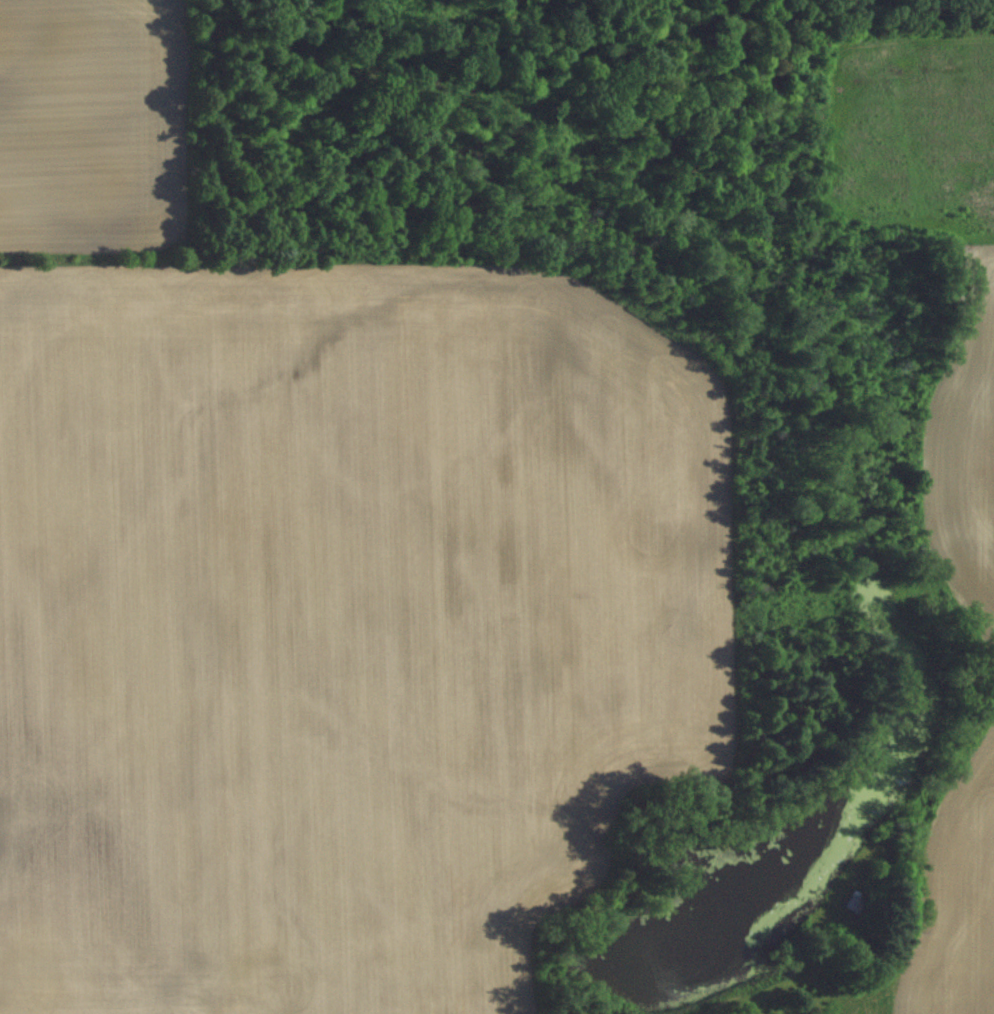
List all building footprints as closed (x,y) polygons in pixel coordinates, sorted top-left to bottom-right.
[(866,901),(853,892),(844,904),(857,913),(866,901)]
